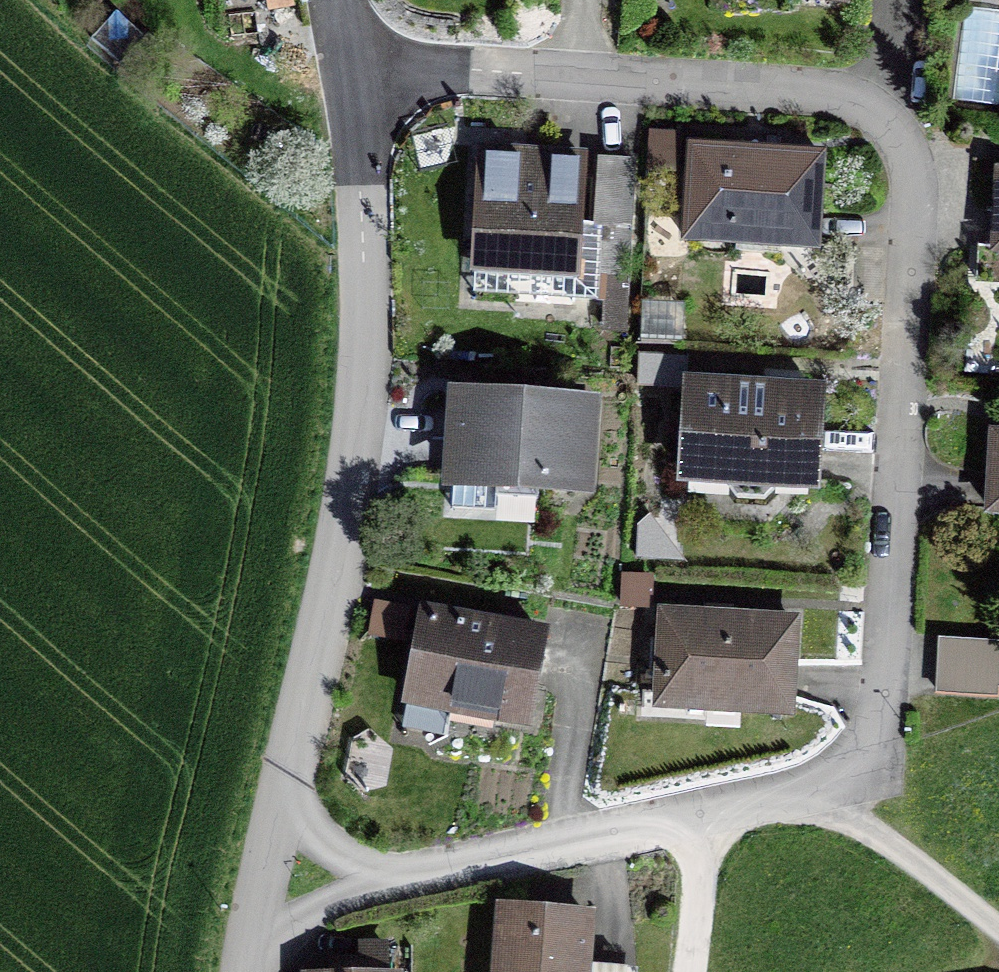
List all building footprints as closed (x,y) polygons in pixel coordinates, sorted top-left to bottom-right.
[(601,141),(599,210),(635,211),(638,142),(601,141)] [(814,245),(819,157),(692,149),(687,237),(814,245)] [(475,260),(575,267),(582,162),(482,156),(475,260)] [(811,484),(817,395),(691,388),(685,476),(730,479),(730,489),(737,498),(764,500),(773,491),(773,481),(811,484)] [(588,409),(458,400),(452,507),(495,510),(496,496),(537,499),(538,482),(583,485),(588,409)] [(990,511),(998,511),(998,436),(995,436),(990,511)] [(527,720),(543,636),(423,614),(407,698),(527,720)] [(788,710),(793,623),(664,615),(659,703),(788,710)] [(935,680),(998,682),(998,629),(937,627),(935,680)] [(500,971),(582,971),(587,916),(505,909),(500,971)]
